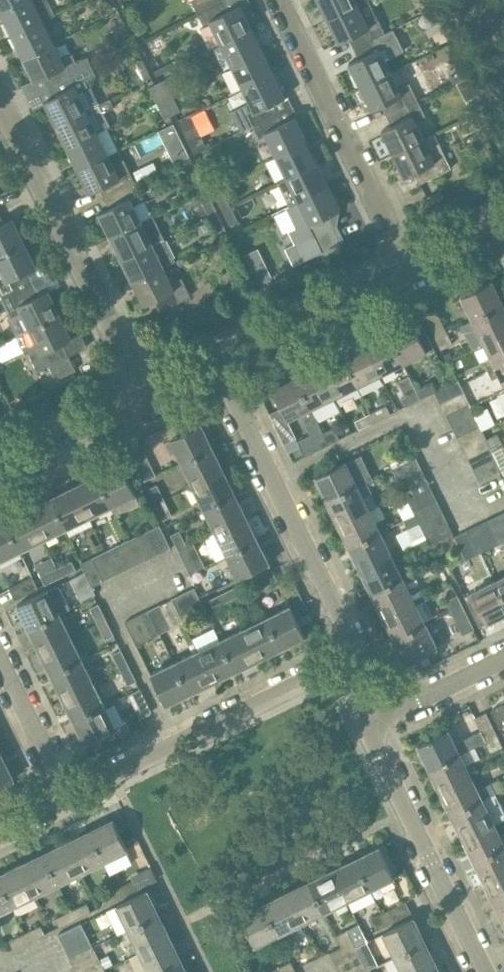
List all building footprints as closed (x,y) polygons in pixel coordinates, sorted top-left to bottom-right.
[(24,0),(0,0),(0,9),(1,11),(24,0)] [(43,20),(55,14),(48,0),(24,0),(1,11),(13,35),(43,20)] [(198,13),(224,1),(223,0),(192,0),(198,13)] [(328,19),(359,4),(367,0),(318,0),(328,19)] [(210,49),(221,44),(252,28),(241,5),(228,11),(224,1),(198,13),(204,26),(200,29),(210,49)] [(359,4),(328,19),(339,43),(349,38),(354,48),(385,33),(377,15),(366,20),(359,4)] [(24,58),(54,44),(43,20),(13,35),(24,58)] [(232,67),(264,52),(252,28),(221,44),(232,67)] [(393,29),(385,33),(354,48),(359,58),(349,63),(361,86),(391,71),(386,60),(404,51),(393,29)] [(54,44),(24,58),(35,81),(45,76),(50,86),(92,65),(88,57),(77,62),(73,54),(61,59),(54,44)] [(275,74),(264,52),(232,67),(243,89),(275,74)] [(157,75),(181,63),(178,59),(154,70),(157,75)] [(92,65),(50,86),(55,96),(45,101),(56,124),(99,103),(91,86),(89,87),(85,79),(96,74),(92,65)] [(465,69),(451,76),(454,83),(468,76),(465,69)] [(382,105),(387,115),(418,100),(410,83),(399,88),(391,71),(361,86),(372,110),(382,105)] [(275,74),(243,89),(249,101),(231,110),(241,132),(253,125),(278,113),(274,103),(286,97),(275,74)] [(157,83),(165,100),(174,95),(165,78),(157,83)] [(157,103),(165,100),(157,83),(149,87),(157,103)] [(174,95),(165,100),(173,115),(181,111),(174,95)] [(110,98),(99,103),(56,124),(67,147),(98,132),(111,126),(104,112),(114,107),(110,98)] [(475,100),(473,105),(477,112),(484,109),(479,98),(475,100)] [(173,115),(165,100),(157,103),(165,119),(173,115)] [(382,130),(394,154),(424,139),(416,123),(427,117),(418,100),(387,115),(392,125),(382,130)] [(207,132),(198,113),(181,122),(191,141),(207,132)] [(278,113),(253,125),(259,138),(266,135),(276,155),(307,139),(295,117),(283,123),(278,113)] [(180,134),(174,123),(171,124),(161,130),(166,141),(180,134)] [(98,132),(67,147),(78,169),(109,154),(98,132)] [(424,139),(394,154),(405,177),(415,172),(421,183),(452,168),(435,134),(424,139)] [(287,178),(318,163),(307,139),(276,155),(287,178)] [(100,188),(105,198),(136,182),(120,149),(109,154),(78,169),(90,193),(100,188)] [(200,180),(189,157),(180,161),(191,184),(200,180)] [(290,205),(329,186),(318,163),(287,178),(278,182),(290,205)] [(100,213),(111,236),(152,215),(136,182),(105,198),(110,208),(100,213)] [(290,205),(286,207),(296,227),(289,230),(295,243),(285,248),(294,265),(342,242),(328,215),(341,209),(329,186),(290,205)] [(223,209),(232,205),(224,189),(215,194),(223,209)] [(209,216),(218,211),(210,196),(201,200),(209,216)] [(232,205),(223,209),(230,225),(239,221),(232,205)] [(218,211),(209,216),(217,232),(226,228),(218,211)] [(26,244),(14,219),(5,223),(0,214),(0,256),(26,244)] [(111,236),(122,258),(164,237),(153,215),(152,215),(111,236)] [(133,281),(176,260),(164,237),(122,258),(133,281)] [(234,247),(222,239),(214,251),(227,259),(234,247)] [(27,270),(36,266),(26,244),(0,256),(0,290),(3,298),(34,283),(27,270)] [(176,261),(176,260),(133,281),(145,305),(155,300),(160,311),(191,296),(182,278),(172,283),(164,267),(176,261)] [(267,267),(254,273),(256,276),(260,284),(272,277),(267,267)] [(492,282),(462,296),(473,319),(503,304),(499,296),(501,295),(497,286),(495,287),(492,282)] [(8,316),(17,336),(61,315),(49,291),(40,295),(34,283),(3,298),(11,315),(8,316)] [(473,319),(461,326),(472,349),(485,343),(503,333),(503,305),(503,304),(473,319)] [(426,315),(437,338),(448,332),(436,309),(426,315)] [(61,315),(17,336),(26,353),(29,352),(38,370),(49,365),(56,379),(76,370),(62,342),(71,338),(61,315)] [(399,328),(389,332),(404,363),(434,348),(419,317),(407,323),(407,321),(398,326),(399,328)] [(370,341),(366,343),(381,374),(404,363),(389,332),(379,337),(379,335),(370,339),(370,341)] [(448,332),(437,338),(442,349),(453,343),(448,332)] [(483,361),(488,370),(503,362),(503,333),(485,343),(492,357),(483,361)] [(353,350),(343,355),(358,385),(381,374),(366,343),(362,346),(361,344),(352,348),(353,350)] [(325,364),(320,366),(335,396),(358,385),(343,355),(334,359),(333,358),(324,362),(325,364)] [(501,375),(503,382),(503,362),(488,370),(492,379),(501,375)] [(307,373),(297,377),(312,408),(335,396),(320,366),(316,368),(315,366),(306,371),(307,373)] [(417,390),(410,375),(399,380),(407,395),(401,398),(406,407),(422,399),(417,390)] [(306,455),(329,444),(324,432),(312,408),(297,377),(287,382),(286,380),(277,385),(278,386),(273,389),(288,419),(302,413),(312,434),(299,441),(306,455)] [(441,403),(464,391),(460,384),(459,381),(436,392),(441,403)] [(417,390),(422,399),(436,392),(431,383),(417,390)] [(469,402),(464,391),(441,403),(446,414),(469,402)] [(446,414),(452,425),(475,414),(469,402),(446,414)] [(387,405),(371,413),(375,422),(391,414),(387,405)] [(360,429),(375,422),(371,413),(355,420),(360,429)] [(481,426),(475,414),(452,425),(458,437),(481,426)] [(182,419),(165,427),(183,463),(195,456),(213,448),(201,424),(188,431),(182,419)] [(458,437),(463,448),(486,436),(481,426),(458,437)] [(334,427),(324,432),(329,444),(340,439),(334,427)] [(487,439),(492,447),(493,451),(503,446),(503,445),(499,433),(487,439)] [(468,459),(492,447),(487,439),(486,436),(463,448),(468,459)] [(393,469),(417,457),(411,446),(388,457),(393,469)] [(468,459),(474,470),(497,459),(493,451),(492,447),(468,459)] [(213,448),(183,463),(194,485),(224,470),(213,448)] [(156,475),(145,452),(134,457),(145,481),(156,475)] [(399,480),(422,468),(417,457),(393,469),(399,480)] [(503,470),(497,459),(474,470),(479,481),(503,470)] [(321,492),(323,491),(327,500),(358,485),(346,462),(316,477),(319,482),(317,483),(321,492)] [(121,464),(98,475),(112,505),(136,494),(121,464)] [(411,488),(427,480),(422,468),(399,480),(404,491),(411,488)] [(205,508),(235,493),(224,471),(194,486),(205,508)] [(112,505),(98,475),(75,486),(89,517),(112,505)] [(415,497),(432,489),(427,480),(411,488),(415,497)] [(334,519),(336,518),(338,523),(369,508),(363,497),(372,492),(367,481),(358,485),(327,500),(332,509),(330,510),(334,519)] [(149,488),(156,504),(165,499),(157,484),(149,488)] [(75,486),(51,498),(66,528),(89,517),(75,486)] [(437,499),(432,489),(415,497),(409,501),(414,510),(437,499)] [(235,493),(205,508),(216,532),(247,517),(235,493)] [(51,498),(28,509),(43,539),(66,528),(51,498)] [(165,499),(156,504),(164,519),(173,515),(165,499)] [(414,510),(416,514),(419,521),(442,510),(437,499),(414,510)] [(343,537),(345,536),(350,547),(380,532),(369,508),(338,523),(340,527),(338,528),(343,537)] [(28,509),(5,520),(20,551),(43,539),(28,509)] [(448,522),(442,510),(419,521),(425,533),(448,522)] [(490,519),(500,542),(503,540),(503,522),(500,514),(490,519)] [(258,540),(247,517),(216,532),(228,555),(258,540)] [(478,525),(489,548),(500,542),(490,519),(478,525)] [(20,551),(5,520),(0,523),(0,560),(20,551)] [(448,522),(425,533),(430,544),(453,533),(448,522)] [(171,548),(160,525),(149,530),(160,553),(171,548)] [(489,548),(478,525),(467,530),(474,545),(478,553),(489,548)] [(160,553),(149,530),(138,535),(149,559),(160,553)] [(179,550),(188,546),(180,530),(171,534),(179,550)] [(478,553),(474,545),(467,530),(455,536),(466,559),(478,553)] [(356,565),(358,564),(361,569),(392,554),(380,532),(350,547),(354,555),(352,556),(356,565)] [(149,559),(138,535),(126,541),(137,564),(149,559)] [(258,540),(228,555),(239,578),(270,563),(258,540)] [(137,564),(126,541),(115,546),(126,570),(137,564)] [(188,546),(179,550),(187,565),(190,573),(205,566),(202,558),(194,543),(188,546)] [(126,570),(115,546),(105,552),(116,575),(126,570)] [(116,575),(105,552),(93,557),(103,581),(116,575)] [(365,584),(367,583),(372,592),(403,577),(392,554),(361,569),(363,574),(361,575),(365,584)] [(93,557),(81,563),(85,572),(86,573),(92,586),(93,586),(103,581),(93,557)] [(72,560),(57,568),(61,577),(77,569),(72,560)] [(61,577),(57,568),(41,576),(45,585),(61,577)] [(278,580),(272,569),(249,580),(255,592),(278,580)] [(20,583),(14,570),(1,576),(8,589),(9,588),(15,599),(38,588),(33,576),(20,583)] [(85,572),(71,579),(81,601),(96,594),(93,586),(92,586),(86,573),(85,572)] [(379,612),(381,611),(383,615),(414,600),(403,577),(372,592),(376,602),(374,603),(379,612)] [(466,596),(481,627),(495,620),(496,621),(503,617),(503,594),(497,581),(466,596)] [(18,605),(29,628),(60,613),(70,608),(59,584),(18,605)] [(241,584),(226,592),(230,600),(245,592),(241,584)] [(195,587),(183,593),(195,616),(206,610),(195,587)] [(214,608),(230,600),(226,592),(212,599),(211,598),(209,599),(214,608)] [(195,616),(183,593),(172,598),(183,622),(195,616)] [(451,610),(463,605),(458,595),(447,601),(451,610)] [(388,630),(389,629),(394,639),(425,623),(414,600),(383,615),(385,620),(383,621),(388,630)] [(90,608),(98,623),(107,619),(99,603),(90,608)] [(160,604),(149,610),(161,633),(172,627),(160,604)] [(463,605),(451,610),(464,635),(475,629),(463,605)] [(290,606),(267,617),(282,648),(305,636),(290,606)] [(149,610),(125,621),(137,645),(161,633),(149,610)] [(29,628),(41,651),(71,636),(60,613),(29,628)] [(282,648),(267,617),(244,629),(259,659),(282,648)] [(107,619),(98,623),(105,639),(114,634),(107,619)] [(401,658),(403,657),(405,662),(419,656),(426,652),(437,647),(425,623),(394,639),(399,648),(397,649),(401,658)] [(244,629),(221,640),(236,670),(259,659),(244,629)] [(82,659),(71,636),(41,651),(52,674),(82,659)] [(236,670),(221,640),(198,651),(213,682),(236,670)] [(113,654),(120,669),(129,665),(121,649),(113,654)] [(198,651),(175,663),(190,693),(213,682),(198,651)] [(426,652),(419,656),(424,667),(432,664),(426,652)] [(63,697),(94,682),(82,659),(52,674),(63,697)] [(166,704),(190,693),(175,663),(151,674),(166,704)] [(137,680),(129,665),(120,669),(128,685),(137,680)] [(63,697),(75,720),(105,705),(94,682),(63,697)] [(152,712),(141,688),(129,694),(141,717),(152,712)] [(492,709),(500,727),(503,725),(503,703),(492,709)] [(116,729),(105,705),(75,720),(86,744),(116,729)] [(424,760),(425,759),(430,768),(460,753),(474,745),(486,740),(497,734),(486,712),(475,718),(481,730),(455,743),(449,730),(419,745),(421,750),(419,751),(424,760)] [(503,745),(497,734),(486,740),(491,751),(503,745)] [(460,753),(430,768),(434,776),(432,777),(436,786),(438,785),(441,791),(471,776),(466,764),(480,757),(474,745),(460,753)] [(0,757),(0,786),(14,779),(3,755),(0,757)] [(447,807),(448,806),(452,814),(496,792),(503,788),(499,779),(491,783),(491,782),(478,789),(471,776),(441,791),(444,797),(442,798),(447,807)] [(0,801),(8,797),(17,793),(11,781),(9,781),(0,786),(0,801)] [(460,830),(463,836),(494,822),(503,817),(503,809),(496,792),(452,814),(456,821),(454,822),(458,831),(460,830)] [(90,831),(104,861),(128,849),(113,819),(90,831)] [(470,851),(474,858),(503,844),(503,833),(500,835),(494,822),(463,836),(466,842),(464,843),(469,852),(470,851)] [(67,842),(81,872),(104,861),(90,831),(67,842)] [(58,884),(81,872),(67,842),(44,853),(58,884)] [(482,876),(485,882),(503,873),(503,844),(474,858),(478,867),(476,868),(481,877),(482,876)] [(379,847),(356,858),(371,889),(394,877),(379,847)] [(58,884),(44,853),(20,864),(35,895),(58,884)] [(333,870),(348,900),(371,889),(356,858),(333,870)] [(0,875),(0,881),(12,906),(35,895),(20,864),(0,875)] [(325,911),(348,900),(333,870),(310,881),(325,911)] [(493,897),(497,905),(503,902),(503,873),(485,882),(488,888),(487,889),(491,898),(493,897)] [(118,887),(122,896),(138,888),(134,880),(118,887)] [(12,906),(0,881),(0,912),(12,906)] [(325,911),(310,881),(287,892),(302,922),(325,911)] [(122,896),(118,887),(103,895),(107,903),(122,896)] [(107,910),(118,934),(129,929),(159,914),(148,890),(107,910)] [(264,903),(279,934),(302,922),(287,892),(264,903)] [(71,910),(76,918),(91,911),(86,902),(71,910)] [(407,902),(383,913),(388,924),(412,912),(407,902)] [(279,934),(264,903),(240,915),(255,945),(279,934)] [(59,926),(76,918),(71,910),(55,917),(59,926)] [(388,924),(383,913),(382,912),(371,917),(377,930),(388,924)] [(140,952),(171,937),(159,914),(129,929),(140,952)] [(384,932),(396,956),(426,941),(414,918),(396,927),(384,932)] [(64,945),(87,934),(81,922),(58,934),(64,945)] [(41,925),(25,933),(30,941),(45,933),(41,925)] [(342,946),(354,941),(348,929),(336,935),(342,946)] [(14,949),(30,941),(25,933),(10,941),(14,949)] [(69,956),(93,945),(87,934),(64,945),(69,956)] [(182,960),(171,937),(140,952),(150,971),(157,971),(182,960)] [(330,952),(336,964),(359,952),(356,946),(354,941),(342,946),(330,952)] [(403,971),(422,971),(437,964),(426,941),(396,956),(403,971)] [(93,945),(69,956),(75,968),(98,956),(93,945)] [(365,963),(359,952),(336,964),(340,971),(347,971),(365,963)] [(75,968),(77,971),(94,971),(103,967),(98,956),(75,968)] [(182,960),(157,971),(188,971),(182,960)] [(280,967),(282,971),(296,971),(291,961),(280,967)] [(365,963),(347,971),(369,971),(365,963)]
